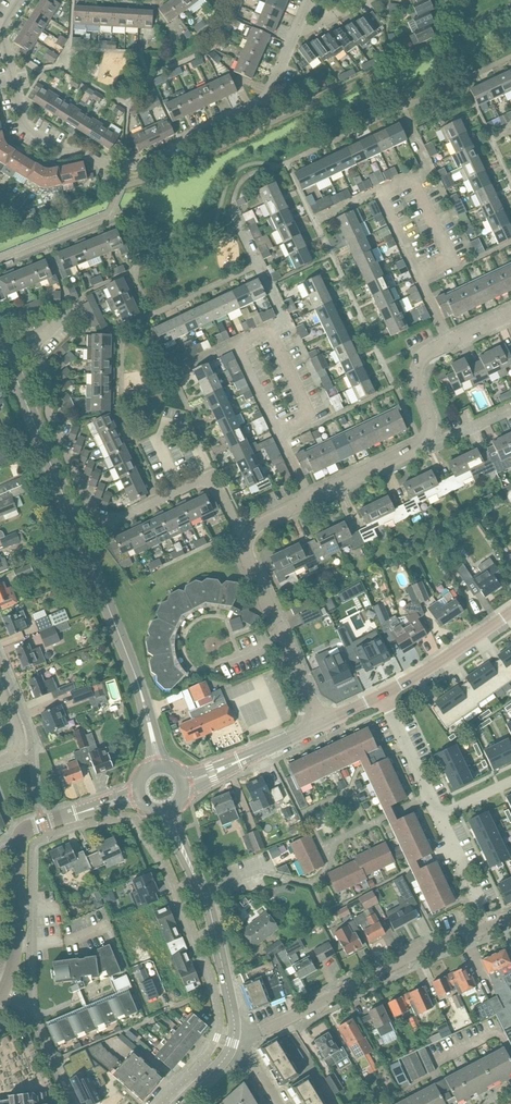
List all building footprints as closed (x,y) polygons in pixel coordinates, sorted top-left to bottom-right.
[(50,19),(60,4),(54,0),(52,4),(45,0),(41,0),(35,10),(50,19)] [(181,0),(172,0),(168,3),(179,17),(188,10),(181,0)] [(198,3),(196,0),(181,0),(188,10),(198,3)] [(283,11),(288,1),(286,0),(267,0),(266,4),(283,11)] [(417,4),(412,6),(418,17),(429,12),(434,10),(429,0),(426,0),(417,4)] [(179,17),(168,3),(158,10),(169,24),(179,17)] [(261,15),(278,22),(283,11),(266,4),(261,15)] [(88,7),(74,7),(73,24),(87,25),(88,7)] [(101,8),(88,7),(87,25),(100,26),(101,8)] [(100,26),(113,26),(114,9),(101,8),(100,26)] [(127,10),(114,9),(113,26),(126,27),(127,10)] [(35,10),(28,21),(43,30),(50,19),(35,10)] [(126,27),(139,28),(140,11),(127,10),(126,27)] [(153,11),(140,11),(139,28),(152,29),(153,11)] [(372,12),(356,24),(369,41),(379,34),(376,30),(383,26),(372,12)] [(429,12),(418,17),(413,20),(418,31),(429,26),(434,23),(429,12)] [(261,15),(256,26),(264,29),(274,33),(278,22),(261,15)] [(229,18),(227,23),(233,26),(235,20),(229,18)] [(198,23),(201,28),(206,25),(203,20),(198,23)] [(28,21),(21,32),(36,41),(43,30),(28,21)] [(360,45),(361,47),(369,41),(356,24),(354,22),(344,29),(343,27),(357,46),(360,45)] [(197,32),(201,28),(198,23),(193,27),(197,32)] [(419,44),(435,37),(429,26),(418,31),(414,33),(419,44)] [(270,35),(260,31),(253,28),(250,27),(245,38),(248,39),(265,47),(270,35)] [(331,32),(344,50),(347,54),(357,46),(343,27),(335,33),(331,28),(329,30),(331,32)] [(192,35),(188,30),(183,34),(187,39),(192,35)] [(27,56),(36,41),(21,32),(14,43),(23,49),(21,52),(27,56)] [(334,57),(344,50),(331,32),(321,40),(334,56),(334,57)] [(306,40),(308,43),(319,57),(323,62),(327,60),(327,61),(334,56),(321,40),(320,38),(312,43),(309,39),(306,40)] [(265,47),(248,39),(243,50),(261,57),(265,47)] [(311,63),(319,57),(308,43),(298,50),(304,58),(298,63),(302,69),(311,63)] [(261,57),(243,50),(239,61),(256,68),(261,57)] [(52,51),(46,60),(53,64),(59,55),(52,51)] [(221,59),(214,51),(211,53),(219,61),(221,59)] [(219,61),(211,53),(208,54),(217,64),(219,61)] [(201,57),(196,60),(199,65),(204,63),(201,57)] [(369,62),(371,67),(378,63),(376,58),(369,62)] [(251,79),(256,68),(239,61),(234,72),(241,75),(251,79)] [(371,67),(369,62),(361,65),(363,70),(371,67)] [(175,70),(177,75),(183,73),(180,67),(175,70)] [(346,73),(348,77),(356,74),(353,69),(346,73)] [(164,75),(167,80),(177,75),(175,70),(164,75)] [(510,91),(510,75),(509,71),(496,77),(504,94),(510,91)] [(338,76),(340,81),(348,77),(346,73),(338,76)] [(164,75),(153,80),(156,85),(167,80),(164,75)] [(229,75),(218,80),(226,97),(237,92),(233,82),(229,75)] [(496,77),(483,84),(491,100),(504,94),(496,77)] [(216,102),(226,97),(218,80),(208,85),(216,102)] [(44,108),(53,93),(38,83),(34,89),(38,92),(33,101),(44,108)] [(478,107),(491,100),(483,84),(470,90),(478,107)] [(208,85),(197,90),(205,107),(216,102),(208,85)] [(194,112),(205,107),(197,90),(186,95),(194,112)] [(44,108),(55,115),(64,100),(53,93),(44,108)] [(186,95),(176,100),(184,117),(194,112),(186,95)] [(75,107),(64,100),(55,115),(66,122),(75,107)] [(176,100),(165,105),(173,122),(184,117),(176,100)] [(132,108),(135,115),(141,112),(138,106),(132,108)] [(66,122),(77,129),(87,114),(75,107),(66,122)] [(98,121),(87,114),(77,129),(88,136),(98,121)] [(164,139),(175,134),(170,124),(167,119),(156,124),(164,139)] [(466,133),(460,119),(441,129),(447,142),(450,141),(466,133)] [(88,136),(99,143),(109,128),(98,121),(88,136)] [(489,131),(495,128),(491,121),(486,123),(489,131)] [(156,124),(142,130),(149,146),(164,139),(156,124)] [(407,140),(399,124),(386,130),(393,147),(407,140)] [(120,135),(109,128),(99,143),(111,150),(120,135)] [(149,146),(142,130),(131,135),(134,141),(138,151),(149,146)] [(381,153),(393,147),(386,130),(373,136),(381,153)] [(5,165),(14,150),(11,148),(7,146),(5,143),(4,141),(2,133),(0,134),(0,162),(5,165)] [(450,141),(456,154),(472,146),(466,133),(450,141)] [(381,153),(373,136),(360,142),(368,159),(381,153)] [(355,165),(368,159),(360,142),(347,148),(355,165)] [(424,146),(427,151),(435,148),(432,142),(424,146)] [(456,154),(462,167),(478,159),(472,146),(456,154)] [(355,165),(347,148),(334,155),(342,171),(355,165)] [(435,148),(427,151),(430,157),(437,153),(435,148)] [(14,150),(5,165),(16,172),(25,157),(14,150)] [(329,177),(342,171),(334,155),(321,161),(329,177)] [(25,157),(16,172),(27,179),(36,164),(25,157)] [(409,160),(413,168),(418,165),(415,157),(409,160)] [(462,167),(468,180),(485,172),(478,159),(462,167)] [(321,161),(308,167),(316,184),(329,177),(321,161)] [(84,162),(70,165),(74,182),(83,180),(94,178),(93,173),(86,175),(84,162)] [(49,170),(47,169),(44,169),(42,168),(36,164),(27,179),(23,185),(36,194),(42,195),(46,194),(54,193),(54,197),(59,195),(63,194),(62,185),(58,168),(49,170)] [(70,165),(58,168),(62,185),(74,182),(70,165)] [(302,190),(316,184),(308,167),(294,173),(302,190)] [(388,170),(392,178),(398,175),(394,167),(388,170)] [(439,177),(447,174),(444,168),(437,172),(439,177)] [(374,173),(379,184),(385,181),(380,170),(374,173)] [(387,180),(392,178),(388,170),(383,172),(387,180)] [(439,177),(444,187),(455,182),(450,172),(447,174),(439,177)] [(468,180),(474,193),(491,185),(485,172),(468,180)] [(374,186),(379,184),(374,173),(368,176),(374,186)] [(363,182),(366,190),(372,187),(368,180),(363,182)] [(265,204),(281,196),(275,182),(258,190),(265,204)] [(361,192),(366,190),(363,182),(357,185),(361,192)] [(474,193),(480,206),(497,198),(491,185),(474,193)] [(347,189),(336,194),(340,202),(351,197),(347,189)] [(336,194),(331,197),(335,205),(340,202),(336,194)] [(449,198),(451,203),(459,200),(457,194),(449,198)] [(54,197),(52,197),(54,204),(61,202),(59,195),(54,197)] [(271,217),(288,209),(281,196),(265,204),(271,217)] [(236,201),(239,207),(246,203),(244,197),(236,201)] [(480,206),(486,219),(503,211),(497,198),(480,206)] [(459,200),(451,203),(454,209),(462,205),(459,200)] [(316,204),(310,207),(314,215),(315,214),(319,212),(316,204)] [(374,217),(381,214),(379,208),(371,212),(374,217)] [(288,209),(271,217),(277,230),(294,222),(288,209)] [(357,209),(336,219),(342,232),(359,224),(364,222),(357,209)] [(486,219),(492,232),(509,224),(503,211),(486,219)] [(376,223),(384,219),(381,214),(374,217),(376,223)] [(248,227),(256,224),(254,218),(246,222),(248,227)] [(461,224),(464,229),(471,226),(469,220),(461,224)] [(375,226),(377,232),(388,227),(385,221),(375,226)] [(294,222),(277,230),(283,243),(300,235),(294,222)] [(259,229),(256,224),(248,227),(251,233),(259,229)] [(342,232),(348,245),(365,237),(359,224),(342,232)] [(492,232),(499,245),(510,239),(510,228),(509,224),(492,232)] [(471,226),(464,229),(466,235),(474,231),(471,226)] [(103,232),(111,252),(119,249),(122,255),(129,252),(120,231),(117,232),(116,230),(105,235),(104,231),(103,232)] [(260,231),(252,235),(255,240),(262,237),(260,231)] [(93,240),(100,256),(111,252),(103,232),(98,234),(99,237),(93,240)] [(383,238),(386,243),(394,240),(391,234),(383,238)] [(300,235),(283,243),(289,256),(306,248),(300,235)] [(348,245),(354,258),(371,250),(365,237),(348,245)] [(80,241),(88,261),(100,256),(93,240),(87,242),(85,239),(80,241)] [(388,249),(396,245),(394,240),(386,243),(388,249)] [(70,249),(77,266),(88,261),(80,241),(75,243),(76,246),(70,249)] [(258,248),(261,253),(268,250),(266,244),(258,248)] [(481,247),(474,250),(476,256),(484,252),(481,247)] [(312,261),(306,248),(289,256),(296,269),(312,261)] [(69,269),(77,266),(70,249),(58,254),(59,255),(55,257),(64,279),(72,275),(69,269)] [(271,255),(268,250),(261,253),(263,259),(271,255)] [(354,258),(360,271),(377,263),(371,250),(354,258)] [(395,263),(398,269),(406,266),(403,259),(395,263)] [(32,262),(40,282),(47,279),(50,286),(58,283),(49,261),(46,262),(45,260),(34,265),(32,262)] [(22,270),(28,287),(40,282),(32,262),(27,264),(28,268),(22,270)] [(367,284),(383,276),(377,263),(360,271),(367,284)] [(271,274),(273,280),(281,276),(278,270),(275,272),(271,264),(267,266),(271,274)] [(124,265),(118,268),(120,274),(126,271),(124,265)] [(401,275),(408,271),(406,266),(398,269),(401,275)] [(507,292),(510,290),(510,266),(498,272),(484,278),(471,285),(458,291),(446,297),(444,294),(435,299),(441,311),(445,319),(445,318),(453,315),(454,317),(468,311),(481,305),(494,298),(507,292)] [(120,274),(118,268),(112,270),(114,276),(120,274)] [(14,269),(9,272),(17,292),(28,287),(22,270),(15,273),(14,269)] [(17,292),(9,272),(4,274),(5,277),(0,279),(0,284),(5,296),(17,292)] [(303,283),(296,286),(303,300),(309,297),(325,289),(319,275),(303,283)] [(101,276),(95,278),(97,284),(103,282),(101,276)] [(367,284),(373,297),(389,289),(383,276),(367,284)] [(97,284),(95,278),(89,280),(92,286),(97,284)] [(107,286),(112,298),(132,289),(129,284),(126,285),(123,279),(107,286)] [(253,302),(266,296),(258,279),(245,285),(253,302)] [(232,292),(240,308),(253,302),(245,285),(232,292)] [(74,286),(67,288),(73,301),(79,298),(75,288),(74,286)] [(408,290),(410,295),(418,292),(416,286),(408,290)] [(111,312),(117,309),(134,301),(131,295),(134,294),(132,289),(112,298),(106,301),(111,312)] [(325,289),(309,297),(315,310),(332,302),(325,289)] [(389,289),(373,297),(379,310),(395,302),(389,289)] [(219,298),(227,314),(240,308),(232,292),(219,298)] [(418,292),(410,295),(407,297),(411,306),(422,301),(418,292)] [(83,305),(85,311),(97,305),(91,294),(86,296),(88,302),(83,305)] [(206,304),(214,321),(227,314),(219,298),(206,304)] [(284,302),(286,308),(294,304),(291,298),(284,302)] [(132,316),(133,320),(139,317),(137,314),(139,313),(134,301),(117,309),(123,321),(132,316)] [(332,302),(315,310),(321,323),(338,315),(332,302)] [(379,310),(385,323),(402,315),(395,302),(379,310)] [(51,309),(49,306),(48,303),(42,305),(45,311),(51,309)] [(193,310),(201,327),(214,321),(206,304),(193,310)] [(294,304),(286,308),(289,313),(297,309),(294,304)] [(85,311),(91,322),(102,316),(97,305),(85,311)] [(272,309),(266,311),(270,319),(276,316),(272,309)] [(31,310),(25,312),(28,318),(34,316),(31,310)] [(180,316),(188,333),(201,327),(193,310),(180,316)] [(423,321),(431,318),(428,312),(420,316),(423,321)] [(263,323),(259,315),(246,321),(250,329),(263,323)] [(338,315),(321,323),(327,336),(344,328),(338,315)] [(402,315),(385,323),(391,336),(408,329),(402,315)] [(167,322),(175,339),(188,333),(180,316),(167,322)] [(21,329),(24,323),(18,321),(16,327),(21,329)] [(241,324),(244,331),(250,329),(246,321),(241,324)] [(101,330),(102,330),(107,328),(105,322),(99,325),(101,330)] [(154,329),(162,345),(175,339),(167,322),(154,329)] [(224,341),(229,339),(222,323),(216,325),(220,333),(224,341)] [(296,328),(299,334),(306,330),(304,324),(296,328)] [(344,328),(327,336),(333,349),(350,341),(344,328)] [(306,330),(299,334),(301,339),(309,335),(306,330)] [(215,336),(218,344),(224,341),(220,333),(215,336)] [(88,335),(88,348),(114,348),(114,343),(111,343),(111,336),(88,335)] [(350,341),(333,349),(339,362),(356,354),(350,341)] [(56,352),(61,357),(71,348),(66,343),(56,352)] [(194,346),(198,353),(203,351),(200,343),(194,346)] [(504,376),(508,374),(505,368),(510,365),(510,356),(510,355),(505,344),(492,350),(504,376)] [(189,348),(192,356),(198,353),(194,346),(189,348)] [(88,348),(87,361),(92,361),(110,361),(111,354),(114,354),(114,348),(88,348)] [(308,354),(311,360),(319,356),(316,350),(308,354)] [(481,360),(474,363),(482,381),(489,378),(488,376),(497,372),(500,378),(504,376),(492,350),(479,356),(481,360)] [(231,369),(238,365),(232,352),(224,355),(231,369)] [(322,354),(319,356),(311,360),(317,373),(325,369),(328,367),(322,354)] [(356,354),(339,362),(346,375),(362,367),(356,354)] [(56,365),(61,370),(71,360),(66,355),(64,357),(56,365)] [(168,358),(172,366),(177,363),(173,356),(168,358)] [(454,391),(462,387),(461,384),(470,380),(472,386),(482,381),(474,363),(468,366),(465,358),(451,365),(455,373),(447,376),(454,391)] [(92,361),(92,373),(114,373),(114,368),(110,368),(110,361),(92,361)] [(199,384),(216,376),(209,362),(193,370),(199,384)] [(231,375),(235,383),(244,378),(238,365),(231,369),(233,374),(231,375)] [(362,367),(346,375),(352,388),(368,380),(362,367)] [(56,377),(61,382),(69,375),(71,373),(66,368),(64,370),(56,377)] [(446,379),(443,372),(435,376),(438,382),(446,379)] [(92,373),(92,385),(110,386),(110,379),(114,379),(114,373),(92,373)] [(199,384),(205,397),(222,389),(216,376),(199,384)] [(328,376),(321,380),(323,386),(331,382),(328,376)] [(56,390),(61,395),(71,385),(66,380),(56,390)] [(368,380),(352,388),(358,401),(375,393),(368,380)] [(331,382),(323,386),(326,391),(326,392),(334,388),(331,382)] [(87,385),(86,398),(92,398),(113,398),(113,392),(110,392),(110,386),(92,385),(87,385)] [(240,389),(243,395),(251,391),(248,386),(240,389)] [(205,397),(211,410),(228,402),(222,389),(205,397)] [(251,391),(243,395),(245,400),(253,397),(251,391)] [(56,402),(61,407),(68,400),(70,398),(66,393),(56,402)] [(339,394),(337,395),(329,399),(336,412),(343,408),(341,403),(343,402),(339,394)] [(92,398),(92,411),(110,411),(110,404),(113,404),(113,398),(92,398)] [(211,410),(217,423),(234,415),(228,402),(211,410)] [(65,405),(62,409),(56,415),(60,420),(70,410),(65,405)] [(400,408),(384,416),(370,422),(357,429),(344,435),(331,441),(318,447),(305,453),(304,451),(295,455),(304,475),(308,473),(311,472),(313,471),(314,474),(322,470),(327,467),(335,464),(340,461),(354,455),(367,448),(380,442),(393,436),(407,429),(402,419),(405,418),(400,408)] [(253,415),(255,421),(263,417),(260,412),(253,415)] [(93,422),(99,434),(118,424),(116,419),(113,421),(110,414),(93,422)] [(217,423),(224,436),(240,428),(234,415),(217,423)] [(263,417),(255,421),(258,426),(258,427),(266,423),(263,417)] [(99,434),(104,445),(120,437),(118,431),(121,430),(118,424),(99,434)] [(74,442),(79,429),(72,427),(68,440),(74,442)] [(224,436),(230,449),(246,441),(240,428),(224,436)] [(303,444),(314,439),(310,431),(299,436),(303,444)] [(491,458),(496,471),(497,473),(502,471),(510,467),(510,449),(505,436),(497,440),(492,442),(492,443),(493,446),(498,455),(491,458)] [(104,458),(109,456),(129,447),(127,442),(123,443),(120,437),(104,445),(99,447),(104,458)] [(272,437),(265,441),(267,447),(275,443),(272,437)] [(84,441),(78,438),(77,441),(73,451),(80,453),(83,443),(84,441)] [(230,449),(236,462),(253,454),(246,441),(230,449)] [(275,443),(267,447),(270,452),(278,448),(275,443)] [(483,457),(481,458),(477,449),(463,456),(473,477),(483,472),(484,476),(496,471),(491,458),(489,453),(485,444),(488,452),(482,455),(483,457)] [(109,456),(115,467),(131,460),(128,453),(131,452),(129,447),(109,456)] [(89,452),(83,450),(82,452),(78,462),(85,465),(89,452)] [(236,462),(242,475),(259,467),(253,454),(236,462)] [(288,469),(281,456),(272,460),(271,461),(273,467),(275,466),(279,473),(288,469)] [(454,475),(446,479),(452,492),(465,485),(463,482),(473,477),(463,456),(448,463),(454,475)] [(115,467),(120,478),(139,469),(137,464),(134,466),(131,460),(115,467)] [(95,463),(88,461),(84,474),(90,476),(94,466),(95,463)] [(267,478),(261,466),(259,467),(242,475),(248,488),(256,484),(259,491),(272,485),(268,478),(267,478)] [(120,478),(125,490),(142,482),(139,476),(142,474),(139,469),(120,478)] [(288,469),(279,473),(284,485),(293,481),(288,469)] [(431,471),(417,478),(427,499),(437,494),(439,498),(452,492),(446,479),(437,483),(431,471)] [(100,474),(94,472),(89,485),(96,487),(100,474)] [(0,486),(0,502),(28,490),(23,477),(0,486)] [(410,501),(402,505),(408,517),(421,511),(418,503),(427,499),(417,478),(403,485),(410,501)] [(142,482),(125,490),(131,501),(140,497),(141,500),(147,498),(145,494),(147,494),(142,482)] [(105,485),(99,483),(94,496),(101,498),(105,485)] [(200,498),(193,501),(201,517),(204,521),(215,516),(213,511),(219,508),(213,496),(207,499),(204,492),(198,495),(200,498)] [(111,497),(104,494),(100,507),(106,510),(111,497)] [(492,494),(483,498),(486,504),(495,500),(492,494)] [(408,517),(402,505),(393,509),(388,497),(374,503),(384,524),(393,520),(395,523),(408,517)] [(0,504),(0,515),(17,509),(13,499),(0,504)] [(186,500),(181,503),(190,522),(201,517),(193,501),(187,503),(186,500)] [(177,508),(171,511),(179,527),(190,522),(181,503),(176,505),(177,508)] [(367,527),(359,531),(365,543),(378,537),(374,529),(384,524),(374,503),(359,510),(367,527)] [(38,504),(32,510),(36,515),(42,508),(38,504)] [(163,511),(158,513),(168,533),(171,539),(182,534),(179,527),(171,511),(165,514),(163,511)] [(155,519),(149,522),(157,538),(160,545),(171,539),(168,533),(158,513),(153,516),(155,519)] [(141,522),(136,524),(145,543),(148,550),(160,545),(157,538),(149,522),(143,525),(141,522)] [(365,543),(359,531),(350,535),(344,522),(330,529),(340,550),(350,545),(352,549),(365,543)] [(132,530),(126,532),(134,549),(145,543),(136,524),(131,526),(132,530)] [(322,548),(313,552),(319,565),(332,558),(330,555),(340,550),(330,529),(316,536),(322,548)] [(19,542),(19,541),(24,539),(21,531),(1,540),(4,548),(19,542)] [(116,542),(110,545),(116,557),(117,557),(120,562),(130,557),(127,552),(134,549),(126,532),(120,535),(119,532),(113,535),(116,542)] [(202,546),(199,540),(193,543),(196,549),(202,546)] [(299,544),(284,551),(294,572),(304,567),(306,571),(319,565),(313,552),(304,556),(299,544)] [(182,549),(177,551),(179,557),(185,554),(182,549)] [(33,550),(30,555),(36,559),(40,554),(33,550)] [(179,557),(177,551),(171,554),(173,560),(179,557)] [(279,583),(286,580),(285,576),(294,572),(284,551),(270,557),(276,570),(273,571),(279,583)] [(496,580),(502,576),(490,557),(479,565),(478,568),(481,572),(473,578),(463,563),(456,567),(468,586),(474,581),(485,597),(500,586),(496,580)] [(159,559),(154,562),(157,567),(162,565),(159,559)] [(452,571),(448,561),(441,563),(445,573),(452,571)] [(157,567),(154,562),(148,565),(151,570),(157,567)] [(29,564),(14,571),(17,579),(33,572),(29,564)] [(149,637),(146,642),(148,653),(153,656),(149,661),(151,672),(156,675),(156,676),(157,682),(165,690),(170,689),(171,690),(185,675),(187,673),(184,671),(182,668),(180,666),(179,663),(177,660),(176,657),(175,654),(175,650),(175,647),(175,644),(175,640),(176,637),(176,634),(178,630),(179,627),(181,624),(183,622),(186,619),(188,617),(190,615),(192,613),(195,611),(198,610),(200,609),(203,608),(206,607),(224,609),(230,611),(232,607),(239,592),(241,588),(237,583),(226,581),(222,585),(221,585),(218,580),(207,579),(202,582),(201,582),(196,580),(186,586),(184,591),(184,592),(178,590),(169,595),(167,601),(161,603),(156,613),(158,619),(152,621),(147,631),(149,636),(149,637)] [(15,597),(10,587),(5,589),(3,582),(0,584),(0,604),(2,609),(17,602),(15,597)] [(360,582),(338,595),(342,603),(364,591),(360,582)] [(412,586),(418,600),(420,603),(429,599),(421,582),(412,586)] [(412,603),(418,600),(412,586),(406,589),(412,603)] [(443,596),(444,597),(428,608),(441,627),(463,612),(457,603),(455,600),(450,592),(443,596)] [(49,597),(49,598),(49,599),(49,600),(50,601),(51,602),(52,602),(53,602),(54,602),(55,602),(56,602),(57,601),(58,600),(58,599),(58,598),(58,597),(58,596),(58,595),(57,594),(56,593),(55,593),(54,593),(53,593),(52,593),(51,593),(50,594),(49,595),(49,596),(49,597)] [(254,607),(250,596),(239,600),(243,611),(254,607)] [(330,597),(324,601),(329,611),(335,608),(330,597)] [(295,616),(306,609),(311,606),(308,600),(291,608),(295,616)] [(382,601),(373,605),(372,605),(379,621),(388,617),(382,601)] [(317,607),(299,615),(304,624),(321,616),(317,607)] [(27,629),(23,618),(26,617),(23,610),(3,619),(10,636),(27,629)] [(409,621),(402,626),(413,644),(427,636),(420,624),(417,619),(419,617),(415,610),(406,616),(409,621)] [(244,622),(255,627),(260,616),(259,616),(249,611),(244,622)] [(39,631),(52,626),(47,616),(35,621),(39,631)] [(240,617),(229,621),(233,632),(244,628),(240,617)] [(390,630),(404,654),(415,647),(413,644),(402,626),(397,618),(391,621),(395,627),(390,630)] [(344,625),(336,629),(355,672),(364,668),(365,671),(373,667),(374,669),(383,664),(383,663),(391,660),(376,630),(353,642),(344,625)] [(53,626),(40,632),(46,647),(60,641),(53,626)] [(34,666),(45,662),(39,648),(31,651),(28,645),(26,646),(16,650),(23,667),(32,663),(34,666)] [(327,652),(315,657),(326,681),(332,678),(335,684),(336,684),(341,681),(342,684),(343,684),(351,680),(350,677),(351,677),(340,653),(337,647),(327,652)] [(498,655),(500,659),(495,662),(509,682),(510,681),(510,650),(509,647),(498,655)] [(495,662),(491,665),(488,662),(477,670),(493,694),(509,682),(495,662)] [(219,667),(213,670),(216,676),(221,673),(219,667)] [(466,678),(468,681),(463,685),(478,707),(479,706),(478,704),(493,694),(477,670),(466,678)] [(41,676),(39,677),(29,681),(36,698),(53,691),(49,680),(44,682),(41,676)] [(197,702),(211,695),(205,681),(191,688),(197,702)] [(73,682),(62,686),(65,693),(76,688),(73,682)] [(102,682),(90,686),(94,696),(95,698),(105,695),(106,695),(102,682)] [(71,692),(75,703),(94,696),(90,686),(90,685),(71,692)] [(478,707),(463,685),(458,688),(457,686),(446,694),(462,718),(478,707)] [(446,729),(462,718),(446,694),(435,702),(437,705),(432,709),(446,729)] [(197,718),(205,735),(234,722),(224,697),(189,712),(191,716),(192,720),(197,718)] [(44,724),(48,733),(50,732),(64,726),(60,718),(65,716),(60,705),(52,709),(42,713),(46,723),(44,724)] [(191,716),(192,720),(179,726),(186,743),(205,735),(197,718),(192,720),(191,716)] [(74,731),(76,737),(80,749),(86,747),(89,746),(83,728),(74,731)] [(364,755),(377,748),(367,728),(354,734),(364,755)] [(244,733),(216,742),(218,748),(246,739),(244,733)] [(364,755),(354,734),(341,740),(351,761),(363,755),(364,755)] [(506,765),(510,762),(510,744),(509,739),(496,745),(506,765)] [(341,740),(328,746),(338,767),(351,761),(341,740)] [(113,767),(110,759),(116,757),(111,746),(106,748),(106,747),(99,750),(97,744),(89,746),(86,747),(96,773),(113,767)] [(484,751),(493,771),(506,765),(496,745),(484,751)] [(325,773),(338,767),(328,746),(315,753),(325,773)] [(456,746),(436,755),(442,767),(462,757),(456,746)] [(363,755),(369,767),(386,759),(380,747),(377,748),(364,755),(363,755)] [(81,750),(73,753),(76,761),(66,764),(68,770),(62,772),(66,784),(84,778),(80,767),(86,765),(81,750)] [(315,753),(302,759),(312,780),(325,773),(315,753)] [(462,757),(442,767),(447,778),(467,769),(462,757)] [(373,781),(394,772),(388,758),(386,759),(369,767),(367,768),(373,781)] [(298,786),(312,780),(302,759),(289,765),(290,769),(293,775),(286,778),(300,809),(308,806),(300,789),(298,786)] [(467,769),(447,778),(453,790),(473,780),(467,769)] [(373,781),(379,795),(390,790),(400,785),(394,772),(373,781)] [(262,778),(246,785),(254,801),(250,803),(254,813),(264,808),(284,799),(278,787),(268,792),(262,778)] [(400,785),(390,790),(379,795),(386,808),(392,806),(391,805),(406,798),(400,785)] [(235,808),(233,803),(229,793),(211,800),(214,808),(213,809),(215,815),(217,814),(217,815),(218,815),(221,825),(231,821),(231,822),(239,819),(235,808)] [(389,815),(391,821),(399,836),(420,826),(413,813),(398,820),(395,812),(392,806),(386,808),(389,815)] [(488,812),(468,821),(474,833),(493,824),(488,812)] [(305,827),(302,821),(289,829),(292,834),(305,827)] [(499,835),(493,824),(474,833),(479,845),(499,835)] [(405,849),(415,845),(426,840),(420,826),(399,836),(405,849)] [(265,848),(258,831),(249,835),(256,852),(265,848)] [(290,844),(298,859),(317,850),(310,835),(290,844)] [(499,835),(479,845),(484,856),(504,846),(499,835)] [(98,851),(86,856),(91,869),(92,871),(106,865),(104,860),(112,857),(115,863),(116,864),(118,865),(120,865),(122,864),(123,863),(124,862),(125,860),(125,858),(125,857),(123,852),(120,853),(114,838),(96,846),(98,851)] [(432,853),(426,840),(415,845),(405,849),(411,863),(430,854),(432,853)] [(394,862),(385,842),(370,850),(379,869),(394,862)] [(77,876),(91,869),(86,856),(84,851),(76,855),(70,844),(50,853),(58,870),(59,869),(61,874),(62,875),(64,876),(66,876),(68,874),(68,873),(68,871),(74,869),(77,876)] [(277,846),(267,850),(268,852),(271,858),(273,857),(281,853),(277,846)] [(490,867),(496,864),(502,862),(510,858),(504,846),(484,856),(490,867)] [(324,865),(317,850),(298,859),(305,875),(324,865)] [(379,869),(370,850),(355,857),(356,860),(364,876),(365,876),(379,869)] [(434,863),(430,854),(411,863),(415,871),(434,863)] [(364,876),(356,860),(342,867),(351,886),(367,879),(365,876),(364,876)] [(421,885),(442,875),(436,862),(434,863),(415,871),(421,885)] [(351,886),(342,867),(328,873),(328,874),(337,893),(351,886)] [(158,900),(155,893),(158,891),(154,883),(155,882),(152,875),(151,875),(151,873),(133,881),(137,891),(131,894),(137,908),(158,900)] [(428,898),(438,893),(449,888),(442,875),(421,885),(428,898)] [(393,880),(402,897),(411,893),(402,876),(393,880)] [(510,879),(498,884),(507,904),(510,902),(510,882),(510,879)] [(449,888),(438,893),(428,898),(434,911),(455,902),(449,888)] [(111,891),(103,894),(107,905),(115,901),(111,891)] [(365,909),(378,903),(379,902),(373,891),(357,899),(346,905),(348,909),(361,903),(365,909)] [(264,904),(260,898),(252,904),(257,910),(264,904)] [(101,899),(94,902),(96,909),(103,906),(101,899)] [(411,908),(408,901),(400,905),(386,913),(395,928),(416,917),(411,908)] [(169,907),(154,913),(161,928),(168,943),(167,943),(169,949),(174,948),(171,942),(181,938),(174,922),(175,922),(169,907)] [(347,907),(346,907),(337,912),(340,918),(350,913),(347,907)] [(279,928),(267,912),(242,932),(254,947),(279,928)] [(385,933),(374,913),(367,917),(364,912),(353,918),(358,926),(360,925),(369,942),(385,933)] [(347,925),(335,932),(339,941),(341,945),(346,954),(362,945),(357,936),(356,933),(359,932),(360,931),(354,920),(353,920),(346,924),(347,925)] [(270,957),(274,955),(274,954),(276,953),(285,947),(279,940),(265,950),(270,957)] [(328,942),(314,950),(320,962),(335,954),(328,942)] [(92,979),(99,978),(99,974),(106,971),(109,977),(121,972),(109,944),(97,949),(100,956),(96,957),(96,956),(84,958),(84,959),(79,959),(79,958),(53,962),(54,969),(51,970),(52,979),(55,978),(56,983),(72,981),(74,985),(70,987),(69,988),(69,989),(69,990),(69,991),(69,992),(70,992),(71,993),(72,993),(73,993),(85,987),(83,982),(83,978),(82,976),(91,975),(92,979)] [(291,945),(276,953),(274,954),(274,955),(276,959),(283,972),(284,975),(294,970),(299,979),(316,970),(309,957),(300,961),(291,945)] [(173,955),(179,971),(178,971),(185,986),(199,980),(193,965),(192,965),(186,950),(176,954),(174,948),(169,949),(172,955),(173,955)] [(497,961),(510,989),(510,988),(510,961),(505,949),(493,954),(497,961)] [(510,989),(497,961),(493,954),(482,959),(491,981),(492,988),(493,990),(495,989),(498,995),(489,999),(496,1014),(504,1030),(510,1027),(510,992),(510,989)] [(243,985),(244,988),(257,983),(271,977),(283,972),(276,959),(241,974),(245,984),(243,985)] [(132,974),(136,973),(143,991),(147,1001),(161,996),(156,985),(154,979),(150,981),(145,969),(143,969),(141,964),(129,968),(132,974)] [(466,966),(449,974),(456,989),(459,995),(476,987),(473,981),(466,966)] [(289,984),(284,975),(283,972),(271,977),(280,999),(293,994),(289,984)] [(73,1011),(55,1019),(55,1020),(60,1018),(61,1020),(57,1022),(58,1023),(49,1027),(49,1025),(47,1026),(56,1047),(58,1046),(56,1042),(64,1039),(66,1043),(78,1038),(76,1034),(84,1030),(86,1034),(98,1029),(96,1025),(104,1022),(106,1026),(118,1021),(116,1017),(124,1013),(126,1017),(138,1012),(128,989),(132,987),(127,974),(111,981),(116,994),(117,993),(118,996),(117,996),(118,998),(110,1001),(109,1000),(97,1005),(98,1006),(90,1010),(88,1006),(88,1005),(80,1008),(80,1009),(85,1007),(86,1009),(82,1011),(83,1013),(74,1016),(73,1012),(73,1011)] [(449,974),(432,982),(439,997),(452,991),(456,989),(449,974)] [(280,999),(271,977),(257,983),(266,1005),(280,999)] [(253,1010),(266,1005),(257,983),(244,988),(253,1010)] [(423,987),(406,994),(411,1005),(416,1016),(433,1008),(429,1001),(423,987)] [(406,994),(389,1002),(396,1017),(408,1012),(406,1007),(411,1005),(406,994)] [(457,1009),(463,1006),(458,994),(452,997),(457,1009)] [(496,1014),(489,999),(472,1007),(479,1022),(496,1014)] [(370,1014),(361,1018),(364,1023),(372,1019),(381,1037),(394,1031),(382,1005),(368,1012),(370,1014)] [(181,1018),(201,1036),(209,1027),(192,1013),(189,1017),(185,1013),(181,1018)] [(414,1030),(420,1027),(416,1017),(409,1020),(414,1030)] [(194,1044),(201,1036),(181,1018),(179,1021),(183,1025),(178,1030),(194,1044)] [(354,1018),(346,1023),(365,1055),(372,1051),(354,1018)] [(442,1039),(452,1034),(446,1022),(436,1027),(442,1039)] [(370,1073),(373,1072),(370,1065),(365,1055),(346,1023),(338,1028),(362,1070),(367,1068),(370,1073)] [(187,1053),(194,1044),(178,1030),(177,1032),(173,1028),(169,1033),(173,1036),(171,1039),(187,1053)] [(137,1038),(129,1031),(126,1034),(134,1041),(137,1038)] [(321,1038),(315,1041),(321,1052),(318,1053),(322,1060),(323,1059),(328,1068),(335,1064),(336,1063),(347,1056),(348,1056),(343,1047),(338,1050),(328,1033),(327,1034),(321,1038)] [(123,1035),(121,1038),(141,1056),(144,1053),(123,1035)] [(280,1087),(288,1082),(300,1075),(277,1038),(271,1041),(262,1044),(263,1046),(257,1050),(267,1066),(270,1064),(273,1069),(270,1071),(280,1087)] [(179,1061),(187,1053),(171,1039),(168,1042),(164,1039),(161,1043),(165,1046),(163,1048),(179,1061)] [(137,1043),(148,1054),(151,1050),(140,1040),(137,1043)] [(102,1042),(88,1048),(92,1055),(100,1062),(109,1070),(109,1071),(108,1071),(110,1073),(118,1080),(124,1085),(131,1091),(143,1102),(158,1085),(164,1078),(133,1050),(127,1058),(122,1063),(120,1062),(121,1061),(116,1057),(112,1053),(111,1053),(107,1049),(106,1049),(103,1044),(102,1042)] [(435,1070),(424,1047),(417,1050),(428,1073),(435,1070)] [(504,1047),(440,1081),(451,1102),(456,1100),(457,1102),(464,1098),(466,1101),(471,1099),(469,1096),(476,1092),(477,1095),(487,1090),(486,1087),(499,1080),(501,1083),(510,1078),(509,1075),(510,1074),(510,1061),(504,1047)] [(64,1065),(82,1103),(86,1101),(87,1103),(95,1103),(103,1100),(97,1089),(108,1084),(104,1076),(110,1073),(108,1071),(109,1071),(91,1056),(87,1048),(70,1056),(72,1061),(64,1065)] [(152,1053),(164,1063),(172,1070),(179,1061),(163,1048),(159,1052),(155,1049),(152,1053)] [(425,1075),(415,1052),(401,1058),(411,1081),(425,1075)] [(308,1054),(299,1058),(305,1071),(314,1067),(308,1054)] [(399,1085),(408,1081),(407,1080),(401,1066),(399,1062),(390,1066),(399,1085)] [(309,1076),(288,1089),(298,1103),(300,1103),(302,1103),(326,1103),(309,1076)] [(334,1076),(326,1081),(335,1096),(343,1091),(334,1076)] [(451,1102),(440,1081),(397,1103),(448,1103),(451,1102)] [(249,1091),(244,1082),(240,1086),(239,1087),(235,1090),(223,1101),(220,1103),(257,1103),(249,1091)] [(395,1085),(387,1090),(389,1094),(397,1089),(395,1085)] [(48,1103),(47,1102),(46,1092),(33,1093),(34,1091),(32,1091),(32,1093),(10,1096),(9,1095),(7,1096),(9,1097),(9,1100),(0,1101),(0,1103),(48,1103)]
